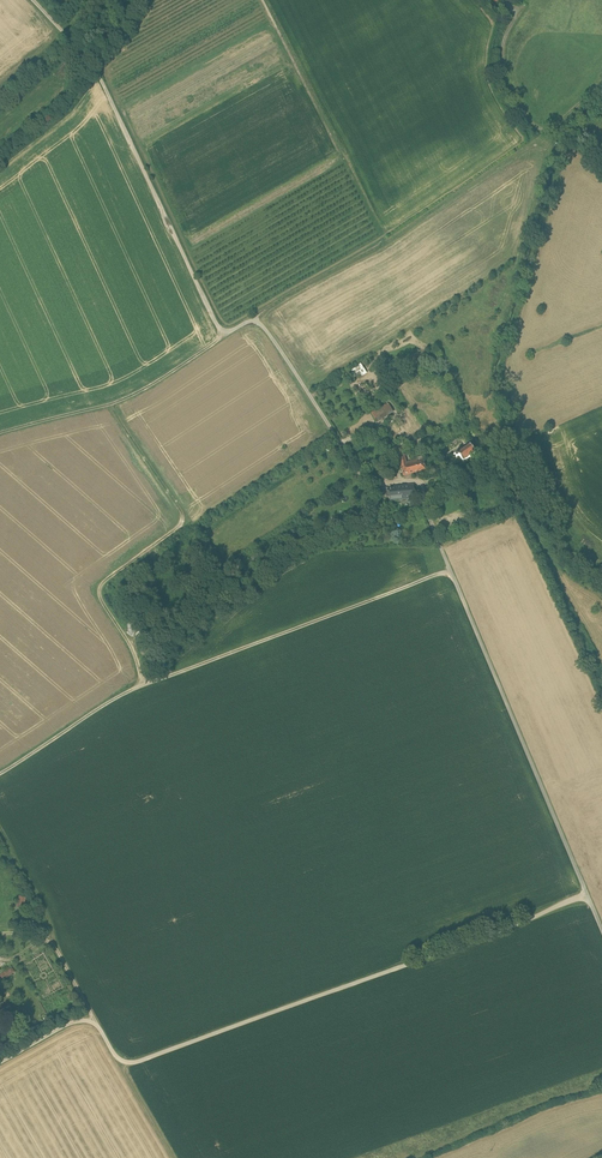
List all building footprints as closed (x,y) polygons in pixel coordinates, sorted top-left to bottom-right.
[(348,372),(353,381),(364,374),(359,366),(348,372)] [(388,403),(371,412),(377,421),(393,412),(388,403)] [(417,433),(408,417),(405,419),(402,421),(411,436),(417,433)] [(459,453),(461,456),(463,460),(476,453),(472,445),(459,453)] [(403,448),(396,450),(400,463),(406,462),(403,448)] [(423,456),(417,457),(417,459),(406,462),(400,463),(403,475),(427,469),(423,456)] [(414,485),(390,487),(391,500),(415,498),(414,485)] [(388,487),(380,488),(380,495),(388,495),(388,487)] [(25,897),(19,895),(17,907),(23,908),(25,897)] [(0,975),(0,977),(2,980),(15,971),(12,967),(0,975)]
